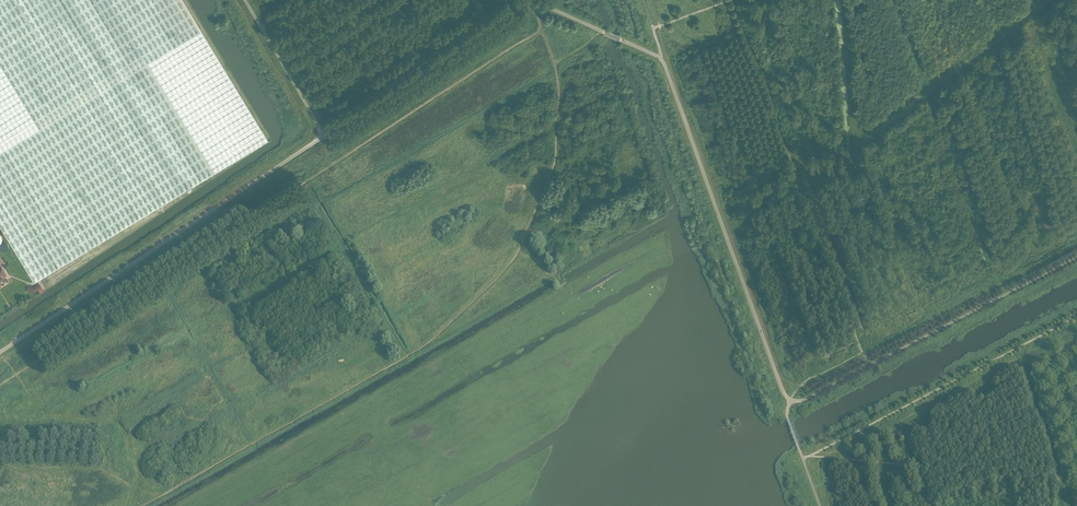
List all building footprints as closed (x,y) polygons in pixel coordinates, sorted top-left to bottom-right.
[(34,282),(268,140),(183,0),(0,0),(0,226),(34,282)]
